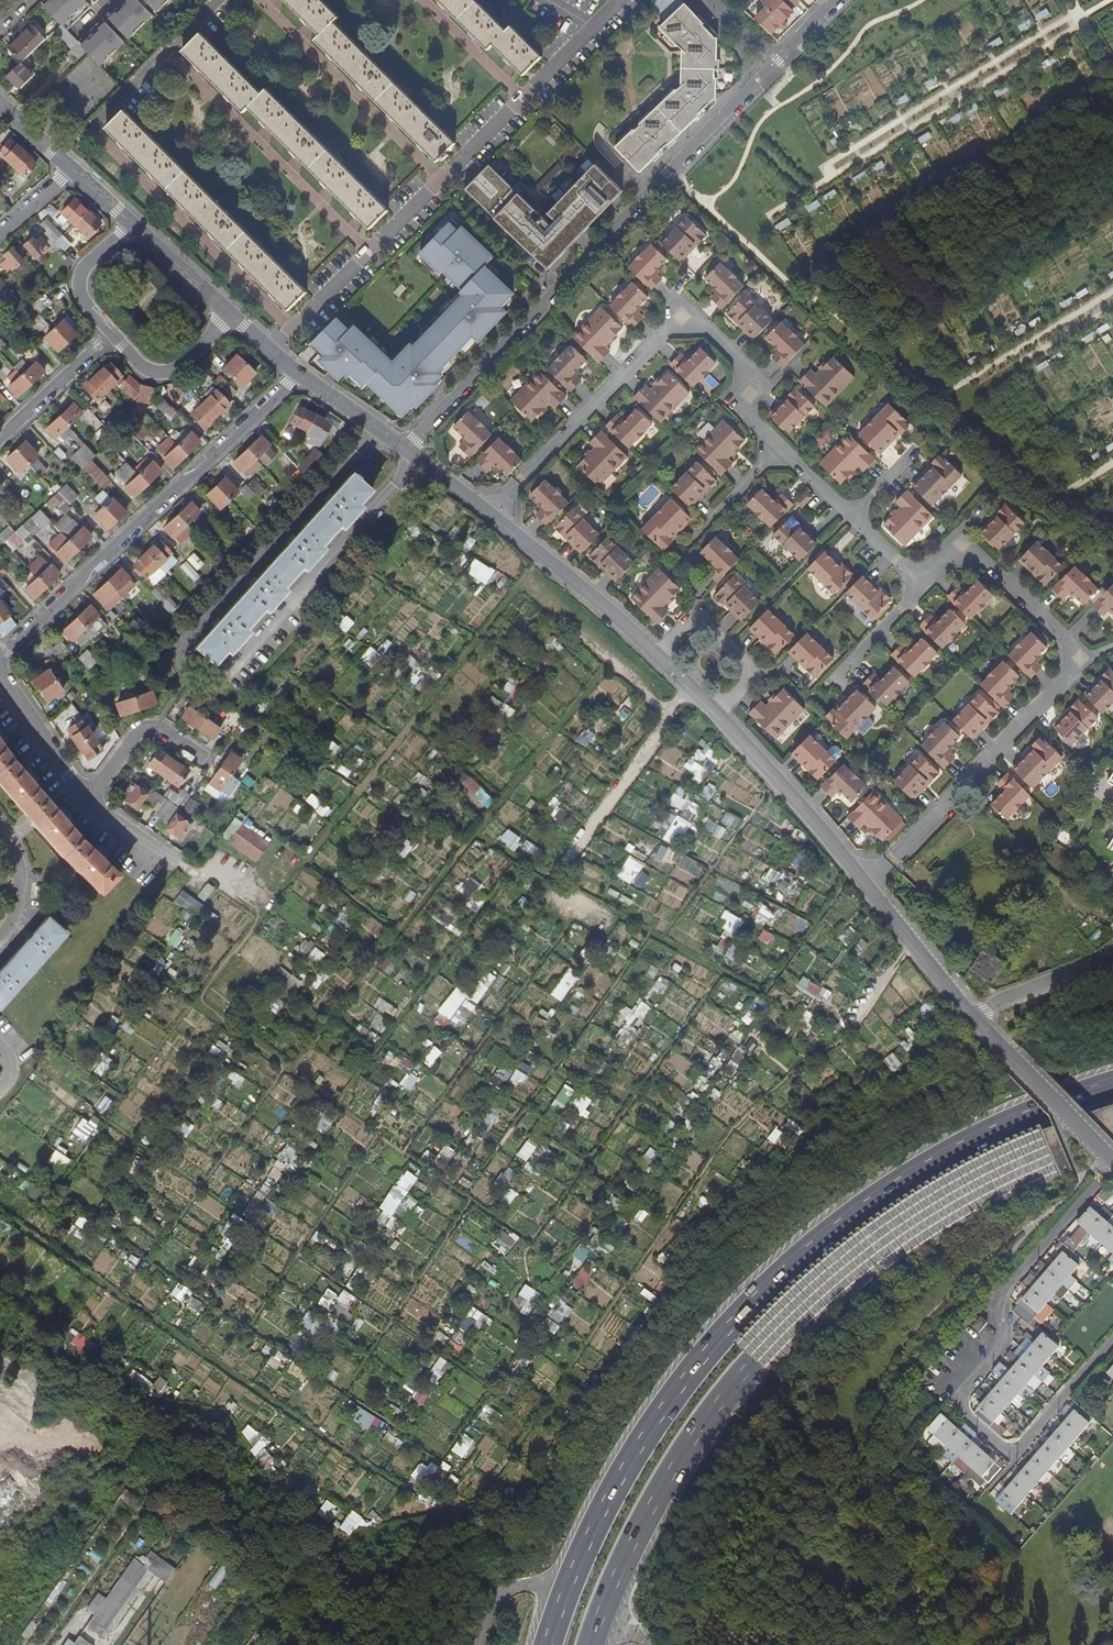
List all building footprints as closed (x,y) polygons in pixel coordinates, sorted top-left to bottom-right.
[(81,0),(59,0),(53,5),(52,3),(46,9),(63,26),(69,32),(91,10),(81,0)] [(136,0),(126,0),(108,18),(130,41),(135,36),(134,34),(145,24),(147,26),(154,18),(152,16),(155,13),(158,15),(164,10),(162,8),(170,0),(144,0),(148,5),(144,8),(136,0)] [(438,163),(457,144),(450,138),(335,23),(340,18),(322,0),(285,0),(301,17),(313,29),(321,37),(317,41),(327,51),(339,64),(358,82),(369,94),(388,113),(400,124),(418,143),(438,163)] [(451,12),(469,31),(481,43),(489,51),(494,46),(505,56),(517,68),(524,76),(543,57),(513,27),(508,32),(477,0),(439,0),(451,12)] [(652,5),(667,19),(685,1),(683,0),(657,0),(652,5)] [(765,5),(768,8),(757,18),(771,33),(779,26),(779,27),(780,29),(781,30),(782,30),(783,31),(785,30),(786,30),(787,29),(788,26),(787,24),(785,23),(783,22),(793,12),(781,0),(770,0),(766,4),(765,5)] [(718,99),(718,38),(708,30),(709,28),(685,5),(660,29),(678,47),(680,46),(685,51),(684,52),(682,84),(684,86),(678,91),(677,90),(640,126),(642,127),(638,132),(636,130),(617,148),(642,173),(707,109),(706,108),(716,99),(718,99)] [(125,46),(103,23),(81,44),(89,52),(103,66),(108,62),(106,61),(117,50),(119,52),(125,46)] [(69,32),(63,26),(54,35),(65,47),(76,38),(69,32)] [(47,41),(34,28),(9,51),(23,64),(29,59),(47,41)] [(358,216),(371,230),(389,211),(269,90),(264,95),(203,34),(184,52),(206,74),(232,100),(237,105),(245,114),(250,109),(267,125),(272,130),(296,155),(302,160),(327,185),(333,191),(358,216)] [(89,52),(81,44),(68,56),(76,65),(89,52)] [(37,77),(29,68),(34,64),(29,59),(23,64),(10,77),(22,90),(37,77)] [(126,111),(107,129),(283,305),(286,308),(289,311),(308,293),(302,287),(294,279),(126,111)] [(516,140),(520,144),(548,117),(544,113),(516,140)] [(570,138),(556,125),(547,134),(561,148),(570,138)] [(91,134),(84,127),(75,137),(82,144),(91,134)] [(24,153),(16,146),(15,147),(9,141),(0,152),(0,155),(11,166),(24,153)] [(570,162),(582,150),(578,146),(566,158),(570,162)] [(517,155),(510,147),(506,151),(513,159),(517,155)] [(25,178),(36,165),(30,159),(31,158),(24,153),(11,166),(25,178)] [(521,158),(517,162),(529,174),(532,170),(521,158)] [(567,165),(563,161),(540,185),(544,188),(567,165)] [(491,166),(469,188),(473,193),(471,195),(480,204),(482,201),(485,204),(483,206),(550,269),(559,260),(556,257),(603,209),(606,212),(613,205),(610,201),(622,189),(600,167),(593,174),(591,172),(546,218),(542,221),(537,217),(538,216),(535,213),(534,213),(531,210),(533,208),(521,196),(525,192),(518,185),(514,188),(491,166)] [(2,175),(0,177),(0,197),(12,185),(2,175)] [(613,205),(625,192),(622,189),(610,201),(613,205)] [(87,212),(80,206),(79,207),(73,201),(62,213),(64,215),(69,220),(75,226),(87,212)] [(556,257),(559,260),(606,212),(603,209),(556,257)] [(100,226),(92,218),(93,218),(87,212),(75,226),(88,238),(100,226)] [(69,220),(64,215),(59,220),(65,226),(69,220)] [(102,223),(94,216),(93,218),(92,218),(100,226),(102,223)] [(662,244),(681,262),(692,251),(690,249),(696,242),(698,245),(707,235),(689,217),(662,244)] [(65,239),(48,219),(41,225),(49,234),(59,246),(65,239)] [(58,245),(49,234),(44,238),(53,249),(58,245)] [(338,320),(315,344),(328,357),(326,360),(323,363),(341,381),(342,380),(351,389),(354,387),(381,412),(383,410),(390,417),(400,407),(402,410),(412,400),(409,397),(427,379),(424,376),(459,341),(462,344),(485,321),(482,318),(487,312),(499,300),(472,273),(480,264),(454,238),(450,243),(442,234),(422,255),(442,275),(445,273),(467,295),(433,330),(434,331),(417,349),(414,346),(396,365),(356,328),(351,333),(338,320)] [(32,239),(24,246),(35,258),(42,251),(44,254),(50,249),(40,239),(35,243),(32,239)] [(71,246),(65,239),(59,246),(64,251),(71,246)] [(655,273),(658,269),(668,259),(654,245),(645,253),(643,252),(637,259),(639,260),(630,269),(652,290),(662,280),(657,275),(655,273)] [(11,249),(4,256),(8,260),(3,264),(8,270),(13,266),(15,268),(22,262),(11,249)] [(1068,265),(1062,255),(1056,260),(1062,269),(1068,265)] [(705,277),(715,287),(719,290),(717,292),(712,297),(722,308),(744,285),(736,278),(737,277),(730,270),(729,271),(720,262),(705,277)] [(636,310),(640,306),(649,297),(635,283),(627,291),(626,290),(619,297),(620,298),(612,307),(633,328),(644,317),(640,313),(636,310)] [(26,308),(18,298),(12,292),(6,297),(20,313),(26,308)] [(50,300),(44,292),(31,303),(30,305),(37,312),(50,300)] [(754,339),(772,320),(745,294),(727,313),(738,323),(739,321),(745,326),(743,328),(754,339)] [(26,308),(29,310),(46,328),(49,325),(37,312),(30,305),(26,308)] [(605,346),(610,341),(616,335),(623,328),(603,308),(573,338),(599,363),(611,351),(605,346)] [(73,332),(63,322),(69,317),(64,312),(55,321),(59,326),(54,330),(67,344),(75,335),(73,332)] [(493,318),(487,312),(482,318),(485,321),(462,344),(465,347),(493,318)] [(78,327),(69,317),(63,322),(73,332),(78,327)] [(59,326),(55,321),(54,321),(49,325),(54,330),(59,326)] [(766,336),(776,346),(780,349),(777,351),(772,356),(783,367),(804,344),(796,336),(797,335),(790,328),(789,329),(780,321),(766,336)] [(54,330),(49,325),(46,328),(41,333),(46,338),(54,330)] [(67,344),(54,330),(46,338),(45,339),(52,346),(58,352),(67,344)] [(616,335),(610,341),(613,344),(619,338),(616,335)] [(52,346),(45,339),(41,343),(47,350),(52,346)] [(312,347),(326,360),(328,357),(315,344),(312,347)] [(39,355),(30,345),(23,351),(32,361),(39,355)] [(574,373),(577,370),(587,360),(572,346),(564,354),(564,353),(557,361),(558,361),(549,370),(571,392),(582,381),(577,377),(574,373)] [(702,348),(692,357),(689,360),(686,357),(681,353),(671,365),(693,386),(701,377),(703,379),(709,372),(708,370),(716,362),(702,348)] [(224,371),(233,379),(242,387),(255,374),(246,365),(237,357),(224,371)] [(834,357),(827,364),(821,369),(816,375),(810,369),(799,381),(824,406),(854,376),(834,357)] [(44,373),(36,363),(29,369),(23,361),(15,368),(18,372),(22,376),(31,385),(44,373)] [(819,367),(821,369),(827,364),(824,361),(819,367)] [(9,362),(0,370),(0,372),(8,381),(18,372),(15,368),(9,362)] [(122,377),(110,365),(103,371),(103,370),(96,375),(109,389),(115,383),(122,377)] [(210,378),(198,366),(191,373),(205,387),(210,383),(207,380),(210,378)] [(22,376),(18,372),(8,381),(5,383),(9,387),(9,388),(17,397),(31,385),(22,376)] [(540,414),(545,408),(550,403),(555,408),(566,397),(541,372),(512,401),(532,421),(540,414)] [(670,372),(662,379),(656,386),(651,390),(646,385),(634,397),(660,422),(690,392),(670,372)] [(109,389),(96,375),(89,382),(90,383),(84,388),(101,407),(115,394),(109,389)] [(127,382),(122,377),(115,383),(120,387),(127,382)] [(155,390),(144,387),(133,377),(127,382),(120,387),(127,395),(136,403),(137,403),(139,402),(151,405),(155,390)] [(653,383),(656,386),(662,379),(659,377),(653,383)] [(796,387),(786,397),(789,399),(783,405),(781,402),(770,414),(788,432),(815,406),(796,387)] [(224,412),(230,407),(217,392),(204,404),(216,417),(223,411),(224,412)] [(174,407),(162,395),(153,403),(165,416),(174,407)] [(84,420),(79,415),(81,413),(73,404),(59,417),(73,431),(84,420)] [(216,417),(204,404),(191,416),(205,430),(211,425),(210,423),(216,417)] [(910,427),(909,425),(911,424),(891,404),(861,434),(881,454),(896,438),(894,436),(898,431),(901,434),(903,432),(904,433),(910,427)] [(545,408),(540,414),(542,416),(548,410),(545,408)] [(316,416),(308,412),(307,413),(300,409),(292,424),(307,432),(316,416)] [(637,409),(628,419),(624,422),(622,420),(617,415),(607,426),(629,447),(637,439),(638,440),(645,433),(644,432),(652,423),(637,409)] [(154,422),(144,412),(139,416),(138,418),(127,428),(141,443),(150,434),(146,429),(154,422)] [(455,426),(465,436),(469,439),(465,443),(461,447),(471,456),(492,435),(484,427),(486,426),(479,419),(477,420),(469,412),(455,426)] [(331,425),(324,421),(325,421),(316,416),(307,432),(303,440),(319,447),(331,425)] [(73,431),(59,417),(46,430),(55,438),(58,434),(66,442),(70,439),(75,441),(82,449),(79,453),(89,464),(92,461),(97,456),(73,431)] [(341,424),(327,417),(325,421),(324,421),(331,425),(338,429),(341,424)] [(726,458),(732,452),(736,448),(745,439),(724,419),(695,449),(721,475),(732,464),(726,458)] [(189,435),(185,430),(179,436),(176,432),(170,439),(177,446),(189,435)] [(592,453),(586,459),(579,466),(598,486),(627,457),(602,431),(590,442),(597,448),(592,453)] [(199,442),(191,434),(189,435),(177,446),(186,455),(199,442)] [(843,483),(850,475),(855,470),(860,464),(866,470),(876,459),(850,434),(822,463),(843,483)] [(120,442),(117,438),(109,445),(113,449),(120,442)] [(269,447),(260,438),(247,450),(260,465),(263,467),(275,456),(267,448),(269,447)] [(488,470),(493,465),(495,463),(499,466),(509,475),(523,461),(515,453),(516,452),(509,445),(508,446),(499,438),(478,460),(488,470)] [(186,455),(177,446),(170,439),(159,449),(166,456),(164,458),(173,468),(186,455)] [(290,446),(284,440),(277,447),(283,453),(290,446)] [(37,456),(25,442),(15,451),(28,464),(37,456)] [(297,452),(290,446),(283,453),(292,462),(294,458),(297,452)] [(260,465),(247,450),(234,463),(242,472),(244,470),(249,475),(260,465)] [(323,458),(315,450),(301,465),(294,458),(292,462),(305,476),(323,458)] [(28,464),(15,451),(6,460),(19,473),(28,464)] [(584,457),(586,459),(592,453),(590,451),(584,457)] [(943,455),(941,457),(940,456),(934,462),(935,463),(933,466),(935,468),(931,472),(929,470),(913,485),(933,504),(963,474),(943,455)] [(324,549),(321,546),(340,525),(343,528),(363,506),(359,504),(374,487),(372,485),(384,471),(367,457),(335,493),(296,536),(259,578),(221,620),(196,648),(215,664),(227,651),(230,654),(249,631),(247,629),(265,609),(268,611),(287,590),(284,587),(303,567),(306,569),(324,549)] [(159,472),(147,459),(135,471),(147,484),(159,472)] [(49,470),(40,460),(32,468),(39,476),(41,477),(49,470)] [(111,481),(107,477),(92,461),(89,464),(84,468),(104,489),(112,482),(111,481)] [(672,488),(690,507),(701,496),(699,494),(704,488),(706,490),(716,480),(698,462),(672,488)] [(147,484),(135,471),(127,464),(116,474),(127,486),(126,487),(134,497),(147,484)] [(39,476),(32,468),(26,473),(33,481),(39,476)] [(237,493),(225,480),(216,488),(229,501),(237,493)] [(267,493),(255,480),(248,487),(257,495),(260,499),(267,493)] [(532,494),(541,504),(545,507),(543,510),(538,515),(548,525),(570,502),(562,495),(563,494),(556,487),(555,488),(546,480),(532,494)] [(34,495),(23,483),(15,490),(26,502),(34,495)] [(79,497),(67,484),(62,489),(59,492),(71,505),(79,497)] [(62,489),(58,485),(53,490),(57,494),(59,492),(62,489)] [(257,495),(248,487),(247,486),(241,491),(250,501),(257,495)] [(57,494),(53,490),(50,487),(37,499),(44,507),(49,501),(57,494)] [(229,501),(216,488),(207,496),(219,510),(229,501)] [(785,495),(780,500),(777,503),(774,499),(764,490),(751,504),(759,512),(758,513),(764,520),(766,519),(773,526),(794,504),(785,495)] [(803,505),(813,495),(809,491),(799,501),(803,505)] [(898,512),(893,518),(885,525),(906,545),(934,516),(908,491),(897,502),(903,507),(898,512)] [(0,492),(0,514),(2,517),(13,507),(0,492)] [(125,512),(112,498),(111,500),(103,492),(96,498),(104,506),(103,507),(116,521),(125,512)] [(80,518),(57,494),(49,501),(56,509),(57,507),(73,523),(80,518)] [(280,504),(275,498),(266,506),(272,512),(280,504)] [(672,499),(643,530),(663,549),(665,547),(666,548),(672,542),(671,541),(673,539),(670,537),(675,533),(677,535),(692,519),(672,499)] [(199,512),(191,504),(177,517),(185,525),(199,512)] [(1007,504),(997,515),(999,517),(994,522),(992,520),(982,531),(1000,548),(1026,523),(1007,504)] [(116,521),(103,507),(94,516),(107,529),(116,521)] [(53,522),(41,509),(39,511),(51,524),(53,522)] [(583,553),(601,535),(574,509),(556,527),(566,537),(568,535),(575,541),(572,543),(583,553)] [(51,524),(39,511),(37,513),(22,527),(33,538),(42,530),(43,531),(51,524)] [(191,532),(185,525),(177,517),(165,529),(180,544),(186,539),(185,537),(191,532)] [(802,560),(820,541),(810,532),(809,534),(803,529),(805,527),(795,517),(776,535),(802,560)] [(33,538),(22,527),(16,532),(7,542),(5,543),(12,551),(23,541),(26,545),(33,538)] [(91,538),(82,529),(69,542),(77,551),(91,538)] [(77,551),(69,542),(61,533),(49,545),(57,553),(55,554),(64,563),(77,551)] [(618,581),(636,563),(608,537),(591,556),(601,565),(603,563),(609,569),(607,571),(618,581)] [(703,553),(713,562),(716,566),(713,568),(709,573),(718,582),(740,560),(733,553),(734,552),(727,545),(726,546),(718,538),(703,553)] [(1037,541),(1019,559),(1030,570),(1032,568),(1038,573),(1036,576),(1046,586),(1064,567),(1037,541)] [(172,555),(160,543),(154,549),(153,548),(146,554),(159,568),(172,555)] [(827,549),(810,568),(837,594),(845,587),(847,589),(855,581),(853,579),(856,577),(845,566),(843,568),(837,562),(839,561),(827,549)] [(159,568),(146,554),(139,560),(141,561),(135,567),(146,579),(148,577),(154,584),(165,574),(159,568)] [(177,561),(172,555),(159,568),(165,574),(177,561)] [(193,555),(188,560),(198,570),(203,565),(193,555)] [(478,558),(469,572),(487,583),(495,569),(478,558)] [(46,587),(59,575),(50,565),(49,566),(42,559),(31,569),(39,577),(37,578),(46,587)] [(186,564),(181,569),(194,583),(200,578),(186,564)] [(1071,591),(1075,595),(1084,604),(1098,589),(1091,582),(1092,580),(1084,572),(1083,574),(1074,566),(1053,588),(1064,599),(1068,595),(1071,591)] [(669,600),(674,595),(681,587),(661,567),(631,597),(657,622),(669,611),(663,606),(669,600)] [(121,571),(107,583),(116,592),(129,579),(121,571)] [(866,574),(848,592),(875,620),(894,601),(884,591),(881,594),(875,588),(877,586),(866,574)] [(742,621),(761,602),(735,577),(717,596),(727,605),(729,603),(736,610),(733,612),(742,621)] [(33,599),(46,587),(37,578),(24,591),(33,599)] [(979,582),(970,591),(967,594),(964,592),(959,587),(949,598),(971,619),(979,611),(981,612),(988,605),(986,604),(994,596),(979,582)] [(122,599),(116,592),(107,583),(94,595),(103,605),(104,604),(110,610),(122,599)] [(1112,608),(1112,585),(1094,604),(1104,615),(1109,610),(1112,607),(1112,608)] [(158,587),(152,593),(166,608),(170,603),(167,600),(169,598),(158,587)] [(674,595),(669,600),(672,604),(677,598),(674,595)] [(0,604),(0,623),(9,616),(0,604)] [(104,623),(90,607),(77,620),(91,636),(100,628),(99,627),(104,623)] [(769,610),(751,628),(762,639),(765,638),(771,644),(769,646),(778,655),(797,636),(769,610)] [(952,610),(942,619),(939,623),(936,620),(931,616),(921,626),(943,648),(952,639),(953,641),(960,634),(958,633),(966,625),(952,610)] [(112,613),(108,617),(112,622),(117,618),(112,613)] [(91,636),(77,620),(63,632),(71,641),(75,637),(81,643),(86,639),(87,640),(91,636)] [(114,624),(110,620),(104,626),(112,635),(118,629),(118,628),(114,624)] [(1034,661),(1037,658),(1047,648),(1033,633),(1024,642),(1023,641),(1015,648),(1017,649),(1010,657),(1032,678),(1042,668),(1037,664),(1034,661)] [(808,634),(790,652),(801,663),(803,661),(810,667),(808,670),(818,679),(836,661),(808,634)] [(923,639),(914,649),(911,652),(908,649),(903,645),(893,655),(915,677),(923,669),(924,670),(931,663),(930,662),(938,653),(923,639)] [(67,647),(62,641),(53,648),(58,654),(67,647)] [(370,663),(378,653),(370,647),(362,657),(370,663)] [(87,649),(80,657),(90,667),(98,659),(87,649)] [(1006,690),(1009,687),(1019,677),(1004,662),(996,671),(995,669),(988,677),(989,678),(982,686),(1004,707),(1014,697),(1009,692),(1006,690)] [(61,674),(55,667),(33,682),(40,692),(54,682),(61,674)] [(895,668),(886,678),(882,681),(879,678),(875,674),(865,684),(887,705),(894,698),(896,699),(903,692),(902,690),(910,682),(895,668)] [(1103,712),(1112,702),(1112,672),(1110,669),(1100,678),(1102,680),(1096,686),(1094,684),(1085,694),(1103,712)] [(129,686),(122,671),(114,674),(121,689),(129,686)] [(58,687),(54,682),(40,692),(47,702),(61,691),(58,687)] [(827,719),(847,739),(877,708),(857,689),(841,705),(844,707),(840,711),(838,709),(836,711),(835,710),(827,719)] [(778,698),(772,703),(767,708),(762,703),(752,713),(777,738),(805,710),(785,690),(778,698)] [(121,718),(138,711),(155,704),(150,692),(134,699),(117,706),(121,718)] [(955,721),(973,739),(983,729),(981,727),(987,721),(989,723),(999,714),(980,695),(955,721)] [(1079,700),(1069,710),(1071,712),(1066,718),(1063,716),(1053,726),(1071,744),(1097,718),(1079,700)] [(183,719),(188,723),(194,714),(189,710),(183,719)] [(204,719),(197,730),(212,741),(225,722),(210,711),(204,719)] [(187,723),(197,730),(204,719),(194,713),(194,714),(188,723),(187,723)] [(234,732),(243,719),(237,716),(232,714),(224,726),(234,732)] [(113,730),(104,716),(98,724),(106,735),(113,730)] [(91,736),(81,721),(67,731),(72,737),(70,739),(76,746),(91,736)] [(948,750),(951,747),(961,738),(946,723),(938,731),(937,730),(929,738),(930,739),(923,746),(946,768),(955,758),(950,753),(948,750)] [(811,735),(792,754),(803,765),(805,763),(812,769),(810,771),(819,781),(838,761),(842,756),(842,751),(838,747),(833,747),(827,752),(811,735)] [(102,751),(91,736),(76,746),(81,754),(82,753),(87,761),(102,751)] [(1043,738),(1040,740),(1040,739),(1033,745),(1034,746),(1032,748),(1034,750),(1030,755),(1028,753),(1013,768),(1033,787),(1062,757),(1043,738)] [(64,861),(79,875),(101,895),(118,877),(94,854),(89,850),(83,844),(68,826),(72,823),(68,818),(65,814),(60,818),(33,785),(37,782),(33,777),(30,773),(25,777),(12,762),(0,744),(0,786),(64,861)] [(707,746),(706,750),(696,747),(688,770),(704,776),(707,767),(715,770),(721,751),(707,746)] [(153,771),(164,755),(159,751),(148,767),(153,771)] [(153,771),(163,777),(173,762),(166,757),(167,756),(165,754),(164,755),(153,771)] [(220,769),(230,776),(241,762),(231,754),(220,769)] [(896,781),(915,799),(925,789),(923,788),(929,782),(930,784),(940,774),(922,756),(896,781)] [(173,762),(163,777),(177,787),(188,771),(181,765),(179,767),(173,762)] [(841,790),(844,794),(854,803),(868,789),(859,781),(861,780),(854,773),(853,774),(844,766),(822,787),(833,798),(838,793),(841,790)] [(240,783),(230,776),(220,769),(209,785),(219,792),(216,795),(226,802),(240,783)] [(998,783),(1003,789),(1006,791),(1002,795),(993,804),(1007,819),(1016,810),(1017,811),(1024,804),(1023,803),(1031,795),(1009,773),(998,783)] [(151,789),(154,791),(159,784),(149,776),(144,783),(151,789)] [(182,812),(192,797),(181,790),(178,795),(160,782),(159,784),(154,791),(165,799),(182,812)] [(711,782),(701,793),(708,800),(718,789),(711,782)] [(139,790),(131,785),(121,798),(130,804),(139,790)] [(697,816),(703,806),(691,799),(694,793),(680,785),(671,800),(697,816)] [(484,805),(491,800),(483,786),(476,790),(484,805)] [(150,806),(157,811),(165,799),(154,791),(151,789),(148,794),(155,799),(150,806)] [(130,804),(129,805),(136,810),(146,795),(139,790),(130,804)] [(872,830),(877,834),(884,842),(904,821),(875,792),(874,792),(849,818),(861,829),(866,824),(872,830)] [(200,803),(192,797),(182,812),(190,817),(193,813),(200,803)] [(194,820),(190,817),(182,812),(165,799),(157,811),(153,817),(168,826),(164,831),(171,836),(173,834),(180,839),(194,820)] [(660,837),(675,841),(677,834),(686,837),(691,820),(668,813),(660,837)] [(243,825),(247,821),(237,814),(221,836),(237,849),(235,852),(239,855),(242,852),(255,862),(269,844),(243,825)] [(243,825),(269,844),(272,840),(247,821),(243,825)] [(516,849),(524,838),(509,828),(501,839),(516,849)] [(619,875),(632,883),(644,865),(632,856),(619,875)] [(1038,864),(1045,868),(1049,862),(1042,857),(1040,860),(1038,864)] [(1023,886),(1032,892),(1039,881),(1030,875),(1023,886)] [(183,888),(175,899),(197,914),(205,903),(183,888)] [(66,935),(47,918),(33,934),(0,971),(0,1008),(66,935)] [(970,969),(991,982),(1005,961),(995,955),(998,950),(988,944),(985,949),(984,948),(970,969)] [(889,954),(880,969),(885,972),(895,957),(889,954)] [(564,1001),(580,975),(570,968),(553,994),(564,1001)] [(827,1001),(832,992),(805,976),(800,985),(827,1001)] [(483,982),(472,997),(479,1002),(490,987),(483,982)] [(809,1002),(803,1011),(822,1024),(825,1019),(812,1011),(815,1006),(809,1002)] [(501,1067),(491,1082),(501,1088),(507,1079),(519,1087),(533,1066),(523,1060),(514,1075),(501,1067)] [(62,1068),(51,1081),(57,1086),(63,1079),(62,1078),(66,1072),(62,1068)] [(88,1139),(96,1124),(82,1117),(74,1132),(88,1139)] [(529,1140),(519,1154),(529,1160),(538,1146),(529,1140)] [(269,1176),(278,1182),(298,1149),(288,1143),(269,1176)] [(48,1162),(63,1171),(71,1157),(56,1148),(48,1162)] [(400,1181),(409,1190),(420,1178),(410,1170),(400,1181)] [(381,1208),(393,1216),(405,1196),(393,1189),(381,1208)] [(1098,1214),(1102,1210),(1095,1204),(1092,1208),(1098,1214)] [(1065,1242),(1074,1251),(1085,1240),(1091,1232),(1103,1242),(1112,1251),(1112,1226),(1108,1222),(1112,1216),(1112,1212),(1110,1210),(1106,1205),(1102,1210),(1098,1214),(1092,1208),(1091,1207),(1078,1222),(1084,1227),(1074,1239),(1070,1236),(1065,1242)] [(77,1223),(88,1230),(93,1222),(82,1214),(77,1223)] [(506,1229),(498,1241),(512,1249),(519,1238),(506,1229)] [(1096,1250),(1103,1242),(1091,1232),(1085,1240),(1096,1249),(1096,1250)] [(1074,1251),(1065,1242),(1061,1247),(1059,1245),(1056,1249),(1062,1255),(1056,1262),(1051,1268),(1042,1260),(1039,1263),(1042,1266),(1040,1268),(1046,1273),(1040,1280),(1034,1286),(1026,1279),(1021,1285),(1023,1287),(1012,1299),(1019,1306),(1015,1310),(1026,1320),(1030,1324),(1036,1318),(1042,1324),(1054,1309),(1048,1304),(1056,1294),(1062,1298),(1069,1290),(1078,1280),(1072,1275),(1081,1266),(1079,1264),(1084,1259),(1074,1251)] [(1072,1275),(1078,1280),(1086,1270),(1081,1266),(1072,1275)] [(328,1287),(320,1305),(344,1315),(352,1296),(343,1292),(342,1293),(328,1287)] [(550,1314),(564,1324),(575,1308),(561,1299),(550,1314)] [(301,1327),(320,1333),(326,1317),(307,1310),(301,1327)] [(982,1318),(973,1328),(980,1333),(989,1324),(982,1318)] [(83,1348),(89,1338),(79,1332),(73,1342),(83,1348)] [(1024,1338),(1026,1340),(1034,1346),(1027,1353),(1021,1360),(1015,1355),(1012,1352),(1008,1356),(1017,1365),(1011,1372),(1005,1378),(996,1369),(993,1372),(996,1375),(994,1377),(1001,1383),(995,1391),(989,1397),(980,1389),(975,1394),(985,1402),(975,1414),(991,1427),(1003,1413),(1011,1405),(1011,1404),(1019,1410),(1025,1402),(1018,1396),(1019,1396),(1028,1385),(1035,1376),(1043,1367),(1051,1358),(1059,1348),(1044,1334),(1038,1341),(1028,1332),(1026,1335),(1024,1338)] [(1021,1348),(1027,1353),(1034,1346),(1026,1340),(1020,1347),(1021,1348)] [(1021,1348),(1015,1355),(1021,1360),(1027,1353),(1021,1348)] [(1009,1487),(1007,1490),(997,1501),(1012,1514),(1027,1496),(1038,1484),(1048,1473),(1059,1460),(1070,1448),(1080,1436),(1095,1419),(1075,1402),(1071,1407),(1068,1405),(1064,1411),(1066,1412),(1064,1415),(1068,1419),(1065,1423),(1059,1430),(1055,1426),(1051,1431),(1048,1428),(1043,1434),(1046,1436),(1050,1440),(1044,1447),(1039,1453),(1034,1450),(1029,1456),(1027,1453),(1026,1452),(1021,1458),(1022,1458),(1029,1464),(1023,1472),(1018,1477),(1011,1471),(1002,1481),(1009,1487)] [(354,1420),(370,1428),(377,1415),(361,1407),(354,1420)] [(947,1446),(964,1426),(956,1419),(952,1424),(941,1414),(928,1430),(934,1435),(929,1442),(941,1453),(947,1446)] [(265,1446),(267,1444),(255,1423),(243,1430),(270,1477),(280,1472),(265,1446)] [(959,1457),(969,1466),(971,1468),(967,1473),(981,1487),(986,1481),(989,1484),(1003,1468),(1000,1467),(989,1457),(993,1453),(993,1452),(988,1447),(984,1444),(979,1448),(965,1435),(969,1431),(965,1427),(964,1426),(947,1446),(959,1457)] [(979,1448),(984,1444),(969,1431),(965,1435),(979,1448)] [(989,1457),(1000,1467),(1004,1463),(993,1453),(989,1457)] [(965,1471),(969,1466),(959,1457),(955,1462),(965,1471)] [(1000,1484),(1007,1490),(1009,1487),(1002,1481),(1000,1484)] [(378,1518),(375,1516),(371,1521),(354,1509),(341,1527),(352,1535),(361,1523),(370,1529),(378,1518)] [(143,1569),(96,1636),(100,1640),(148,1572),(167,1585),(177,1571),(153,1554),(143,1569)] [(87,1630),(96,1636),(143,1569),(134,1564),(105,1605),(98,1601),(87,1616),(94,1621),(87,1630)]
